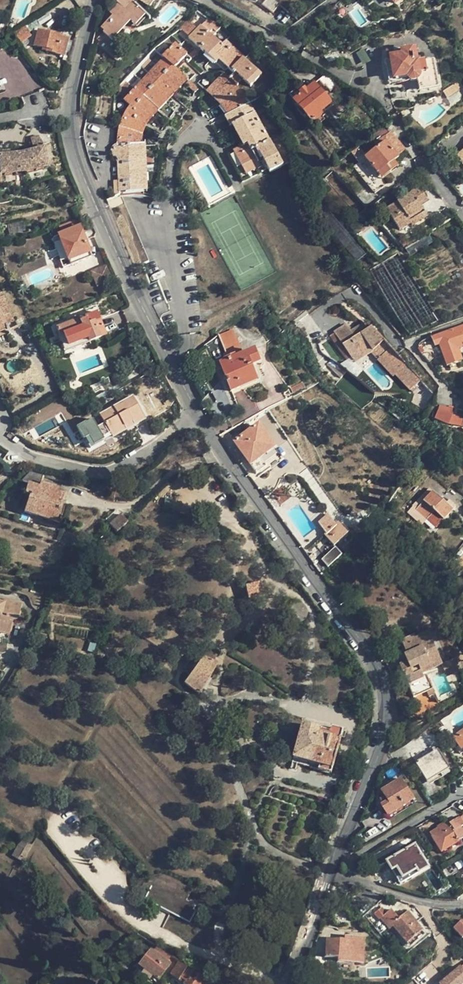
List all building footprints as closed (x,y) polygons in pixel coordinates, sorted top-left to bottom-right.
[(101,28),(105,32),(98,39),(96,41),(115,59),(124,51),(114,40),(131,22),(135,26),(146,14),(131,0),(123,0),(118,3),(119,4),(110,13),(113,16),(101,28)] [(263,4),(273,12),(279,4),(274,0),(267,0),(263,4)] [(222,24),(210,15),(198,27),(189,36),(188,37),(212,59),(216,56),(220,59),(230,70),(231,69),(234,72),(241,78),(251,87),(262,74),(244,56),(244,55),(226,38),(222,43),(219,41),(214,36),(221,29),(219,28),(222,24)] [(198,27),(188,18),(180,27),(189,36),(198,27)] [(25,26),(15,33),(22,42),(31,35),(25,26)] [(101,28),(95,35),(95,36),(98,39),(105,32),(101,28)] [(226,34),(221,29),(214,36),(219,41),(226,34)] [(37,30),(33,45),(43,47),(42,50),(64,55),(69,38),(37,30)] [(119,182),(120,193),(144,192),(143,145),(139,145),(140,134),(142,128),(144,124),(146,120),(151,115),(156,109),(157,109),(164,101),(171,93),(178,86),(186,77),(176,67),(187,55),(175,43),(162,56),(159,54),(153,61),(153,62),(156,65),(142,80),(139,83),(135,88),(125,98),(124,100),(130,106),(124,115),(119,128),(117,146),(113,147),(111,152),(118,163),(119,182)] [(386,65),(387,70),(390,70),(392,79),(407,77),(408,79),(410,81),(414,82),(416,80),(418,78),(420,91),(438,88),(433,61),(417,64),(415,50),(403,52),(403,56),(384,59),(384,62),(386,65)] [(336,51),(324,55),(330,63),(339,60),(336,51)] [(146,70),(153,62),(153,61),(148,57),(141,65),(146,70)] [(235,84),(241,78),(234,72),(229,77),(235,84)] [(224,73),(209,88),(221,100),(231,112),(228,114),(233,124),(235,123),(243,139),(246,144),(243,146),(234,151),(246,174),(261,166),(259,162),(255,155),(260,153),(263,160),(270,172),(283,165),(252,106),(238,86),(235,84),(229,77),(224,73)] [(136,75),(129,83),(135,88),(139,83),(142,80),(136,75)] [(331,91),(339,83),(326,75),(319,80),(324,86),(326,85),(331,91)] [(178,86),(181,88),(185,83),(189,80),(186,77),(178,86)] [(129,83),(125,79),(115,89),(125,98),(135,88),(129,83)] [(196,86),(189,80),(185,83),(193,90),(196,86)] [(295,98),(294,100),(311,120),(314,122),(316,121),(321,117),(322,115),(322,111),(332,103),(315,82),(307,88),(300,94),(299,92),(299,91),(290,80),(285,84),(295,98)] [(454,84),(458,90),(462,87),(462,86),(460,81),(454,84)] [(171,93),(173,96),(181,88),(178,86),(171,93)] [(219,103),(228,114),(231,112),(221,100),(209,88),(206,90),(219,103)] [(164,101),(166,103),(173,96),(171,93),(164,101)] [(157,109),(159,111),(166,103),(164,101),(157,109)] [(151,115),(154,117),(159,111),(157,109),(156,109),(151,115)] [(230,126),(232,125),(233,124),(228,114),(225,116),(230,126)] [(149,123),(154,117),(151,115),(146,120),(144,124),(148,125),(149,123)] [(232,125),(240,140),(243,139),(235,123),(233,124),(232,125)] [(384,126),(370,137),(375,142),(390,131),(387,127),(386,128),(384,126)] [(386,183),(383,179),(379,173),(395,161),(400,157),(399,155),(407,149),(394,133),(355,165),(375,192),(386,183)] [(33,138),(35,150),(44,148),(41,136),(33,138)] [(44,148),(35,150),(22,153),(11,154),(0,155),(0,174),(3,174),(24,171),(48,165),(44,148)] [(399,166),(395,161),(379,173),(383,179),(399,166)] [(400,231),(412,223),(409,219),(424,209),(422,205),(429,201),(420,186),(412,191),(413,193),(387,210),(400,231)] [(148,261),(120,194),(114,196),(107,199),(108,201),(111,209),(130,257),(135,267),(148,261)] [(375,216),(368,208),(367,207),(360,213),(367,222),(375,216)] [(428,216),(424,209),(409,219),(412,223),(413,225),(428,216)] [(76,263),(90,257),(79,227),(67,231),(69,236),(61,240),(61,242),(68,260),(73,258),(76,263)] [(61,242),(54,245),(61,262),(68,260),(61,242)] [(63,268),(76,263),(73,258),(68,260),(61,262),(63,268)] [(6,329),(9,334),(11,333),(7,325),(14,321),(10,313),(11,312),(3,296),(0,297),(0,331),(6,329)] [(166,302),(154,307),(159,316),(170,311),(166,302)] [(87,338),(88,342),(106,335),(97,311),(57,326),(60,336),(64,335),(68,345),(87,338)] [(334,332),(351,357),(359,352),(367,354),(373,350),(379,356),(378,358),(393,375),(396,373),(411,389),(416,384),(381,345),(363,325),(361,327),(358,324),(351,329),(347,323),(334,332)] [(367,327),(365,324),(363,325),(381,345),(416,384),(422,379),(371,324),(367,327)] [(432,337),(435,345),(444,343),(445,346),(432,351),(436,356),(443,353),(447,366),(458,362),(455,352),(459,351),(458,348),(462,346),(462,325),(432,337)] [(234,328),(219,334),(228,357),(235,354),(237,358),(244,355),(234,328)] [(219,334),(205,344),(213,363),(215,362),(218,369),(222,368),(231,392),(257,382),(251,367),(260,363),(255,351),(244,355),(237,358),(235,354),(228,357),(219,334)] [(66,351),(70,349),(68,345),(64,335),(60,336),(66,351)] [(70,349),(88,342),(87,338),(68,345),(70,349)] [(355,362),(367,354),(359,352),(351,357),(355,362)] [(145,418),(132,395),(100,413),(112,436),(145,418)] [(448,424),(453,413),(439,410),(435,418),(448,424)] [(92,416),(74,425),(87,448),(105,439),(92,416)] [(256,474),(267,466),(262,458),(275,449),(258,426),(235,443),(256,474)] [(200,452),(206,447),(201,441),(195,446),(200,452)] [(39,509),(57,515),(64,494),(57,491),(58,488),(42,483),(44,475),(31,471),(23,479),(24,482),(28,483),(25,493),(30,495),(24,512),(37,516),(39,509)] [(449,505),(450,504),(436,489),(435,490),(449,505)] [(439,514),(449,505),(435,490),(417,506),(426,516),(434,509),(439,514)] [(453,509),(449,505),(439,514),(443,518),(453,509)] [(62,517),(57,515),(39,509),(37,516),(60,523),(62,517)] [(109,523),(113,528),(116,531),(127,521),(120,514),(109,523)] [(324,536),(334,547),(348,535),(338,524),(324,536)] [(322,560),(328,567),(342,555),(335,548),(322,560)] [(263,595),(260,582),(246,584),(250,597),(263,595)] [(9,632),(13,617),(17,617),(19,615),(21,603),(3,599),(3,602),(0,601),(0,630),(9,632)] [(428,633),(419,637),(412,640),(411,638),(398,643),(404,656),(401,657),(403,663),(401,665),(399,665),(413,697),(432,689),(425,672),(442,665),(428,633)] [(207,649),(204,656),(214,661),(217,654),(207,649)] [(193,651),(188,658),(197,664),(191,673),(184,682),(199,694),(217,662),(214,661),(204,656),(203,655),(201,657),(193,651)] [(183,667),(191,673),(197,664),(188,658),(183,667)] [(454,660),(442,665),(447,677),(459,672),(454,660)] [(331,727),(329,732),(329,735),(326,734),(327,731),(302,725),(293,757),(319,765),(318,769),(331,773),(343,731),(331,727)] [(453,738),(461,749),(462,748),(462,731),(453,738)] [(416,763),(427,781),(440,773),(442,777),(450,772),(437,750),(416,763)] [(309,767),(318,769),(319,765),(293,757),(292,762),(309,767)] [(388,801),(383,804),(381,805),(387,815),(413,799),(401,779),(382,791),(385,795),(388,801)] [(379,799),(383,804),(388,801),(385,795),(379,799)] [(445,827),(432,835),(442,851),(459,841),(458,840),(462,837),(462,831),(460,826),(462,824),(459,818),(450,824),(451,827),(447,829),(445,827)] [(20,854),(24,857),(32,844),(23,838),(19,845),(24,848),(20,854)] [(13,855),(18,858),(20,854),(24,848),(19,845),(13,855)] [(418,874),(428,868),(415,845),(387,861),(392,870),(396,868),(402,878),(416,871),(418,874)] [(192,889),(157,875),(145,897),(165,908),(191,922),(196,910),(188,898),(189,894),(192,889)] [(379,919),(381,918),(387,913),(382,907),(374,913),(379,919)] [(399,918),(392,909),(387,913),(381,918),(390,929),(393,927),(407,943),(408,943),(422,931),(423,930),(408,911),(399,918)] [(462,922),(454,928),(462,938),(462,923),(462,922)] [(425,934),(422,931),(408,943),(411,946),(425,934)] [(338,962),(363,963),(364,938),(345,937),(344,940),(328,939),(326,957),(338,958),(338,962)] [(168,962),(173,956),(167,952),(156,945),(152,949),(168,962)] [(140,965),(145,969),(154,976),(158,979),(170,963),(168,962),(152,949),(140,965)] [(179,961),(170,974),(179,980),(181,978),(185,981),(183,983),(215,983),(179,961)] [(441,983),(462,983),(462,966),(441,983)] [(150,981),(154,976),(145,969),(141,974),(150,981)]
